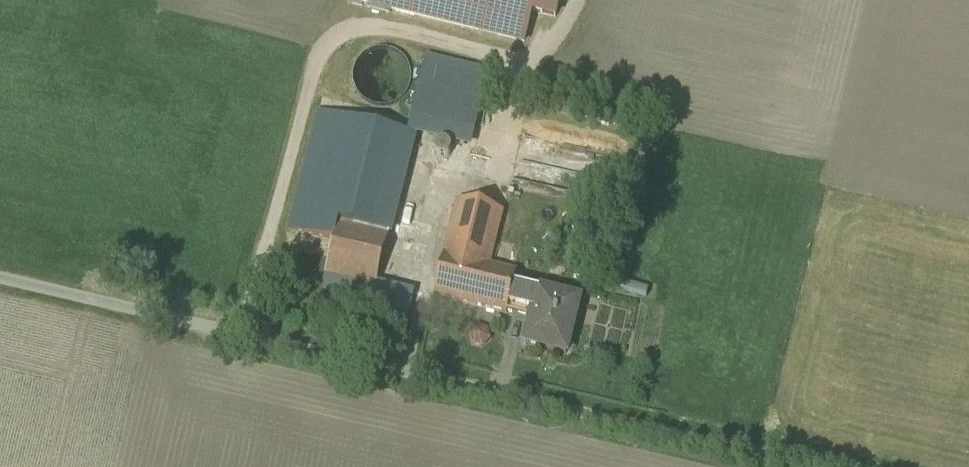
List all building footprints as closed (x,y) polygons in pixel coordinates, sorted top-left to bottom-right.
[(524,42),(532,12),(542,14),(546,0),(356,0),(524,42)] [(409,91),(411,80),(408,69),(402,60),(392,53),(381,51),(370,54),(361,60),(354,70),(352,81),(355,92),(361,102),(371,108),(382,110),(393,107),(403,101),(409,91)] [(485,88),(422,73),(409,132),(471,147),(485,88)] [(415,136),(319,112),(289,229),(333,240),(320,296),(408,317),(414,293),(377,283),(389,237),(388,236),(389,232),(391,232),(415,136)] [(451,155),(452,152),(451,149),(449,146),(447,145),(444,144),(441,145),(438,146),(437,149),(436,152),(437,155),(439,157),(441,159),(444,159),(447,159),(450,157),(451,155)] [(591,154),(585,186),(632,194),(637,161),(591,154)] [(503,212),(458,201),(434,296),(506,314),(507,312),(512,289),(516,273),(489,266),(503,212)] [(538,296),(512,289),(507,312),(532,318),(538,296)] [(579,302),(538,292),(538,296),(532,318),(526,344),(566,354),(579,302)]
